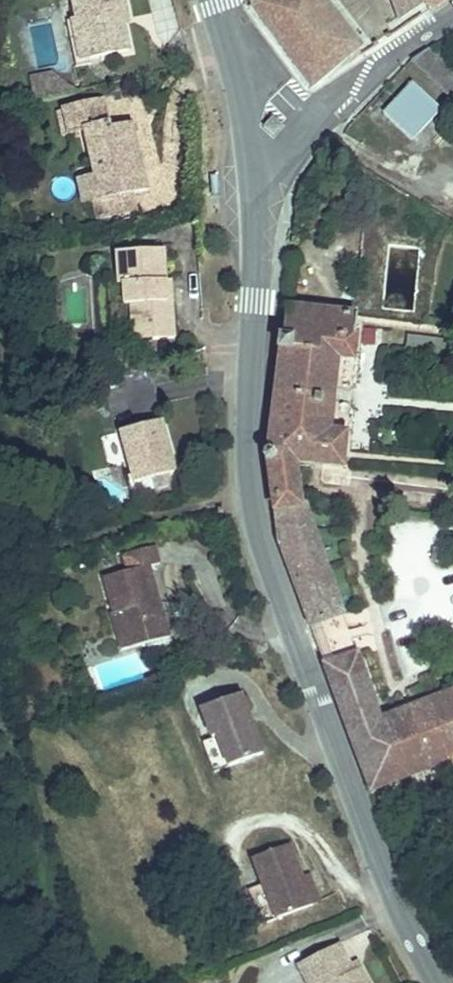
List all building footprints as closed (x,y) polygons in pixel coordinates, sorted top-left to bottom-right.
[(72,17),(74,16),(75,16),(85,60),(122,51),(116,21),(114,11),(122,10),(119,0),(68,0),(72,17)] [(363,52),(317,1),(317,0),(269,0),(250,7),(269,31),(315,90),(326,81),(363,52)] [(403,21),(430,4),(428,0),(391,0),(403,21)] [(430,4),(434,12),(452,0),(428,0),(430,4)] [(123,20),(122,10),(114,11),(116,21),(123,20)] [(75,62),(85,60),(75,16),(74,16),(72,17),(65,18),(75,62)] [(418,60),(452,87),(452,67),(435,49),(418,59),(418,60)] [(33,99),(74,94),(72,74),(31,79),(33,99)] [(416,141),(445,110),(417,83),(388,114),(416,141)] [(103,101),(64,109),(70,135),(85,131),(95,178),(104,176),(109,198),(131,193),(146,189),(132,126),(109,131),(107,124),(103,101)] [(265,129),(274,136),(282,125),(273,118),(265,129)] [(130,119),(107,124),(109,131),(132,126),(130,119)] [(356,132),(351,128),(345,135),(352,140),(356,132)] [(104,176),(95,178),(100,199),(109,198),(104,176)] [(131,193),(109,198),(113,216),(135,211),(131,193)] [(126,308),(128,329),(149,328),(149,341),(173,340),(172,303),(166,304),(165,283),(163,253),(114,255),(116,287),(120,287),(122,308),(126,308)] [(270,462),(275,499),(304,497),(298,455),(345,460),(348,428),(337,426),(344,352),(354,353),(357,315),(287,306),(281,353),(273,419),(270,452),(270,462)] [(149,328),(128,329),(128,342),(149,341),(149,328)] [(157,421),(116,434),(131,484),(172,472),(157,421)] [(304,497),(275,499),(281,541),(311,621),(344,610),(307,498),(304,497)] [(102,579),(112,614),(125,610),(135,646),(168,636),(147,565),(158,562),(153,544),(120,554),(125,572),(102,579)] [(117,555),(99,561),(104,575),(121,569),(117,555)] [(125,610),(112,614),(110,615),(120,650),(135,646),(125,610)] [(327,664),(372,783),(452,752),(452,739),(434,694),(383,714),(360,652),(327,664)] [(434,694),(452,739),(452,687),(434,694)] [(237,695),(198,711),(209,740),(199,744),(211,775),(260,756),(249,726),(237,695)] [(307,908),(297,882),(283,848),(247,863),(257,888),(270,922),(271,923),(307,908)] [(305,879),(297,882),(307,908),(315,905),(305,879)] [(349,968),(336,946),(297,970),(306,982),(367,982),(361,973),(355,977),(354,976),(349,968)] [(355,964),(349,968),(354,976),(355,977),(361,973),(355,964)]
